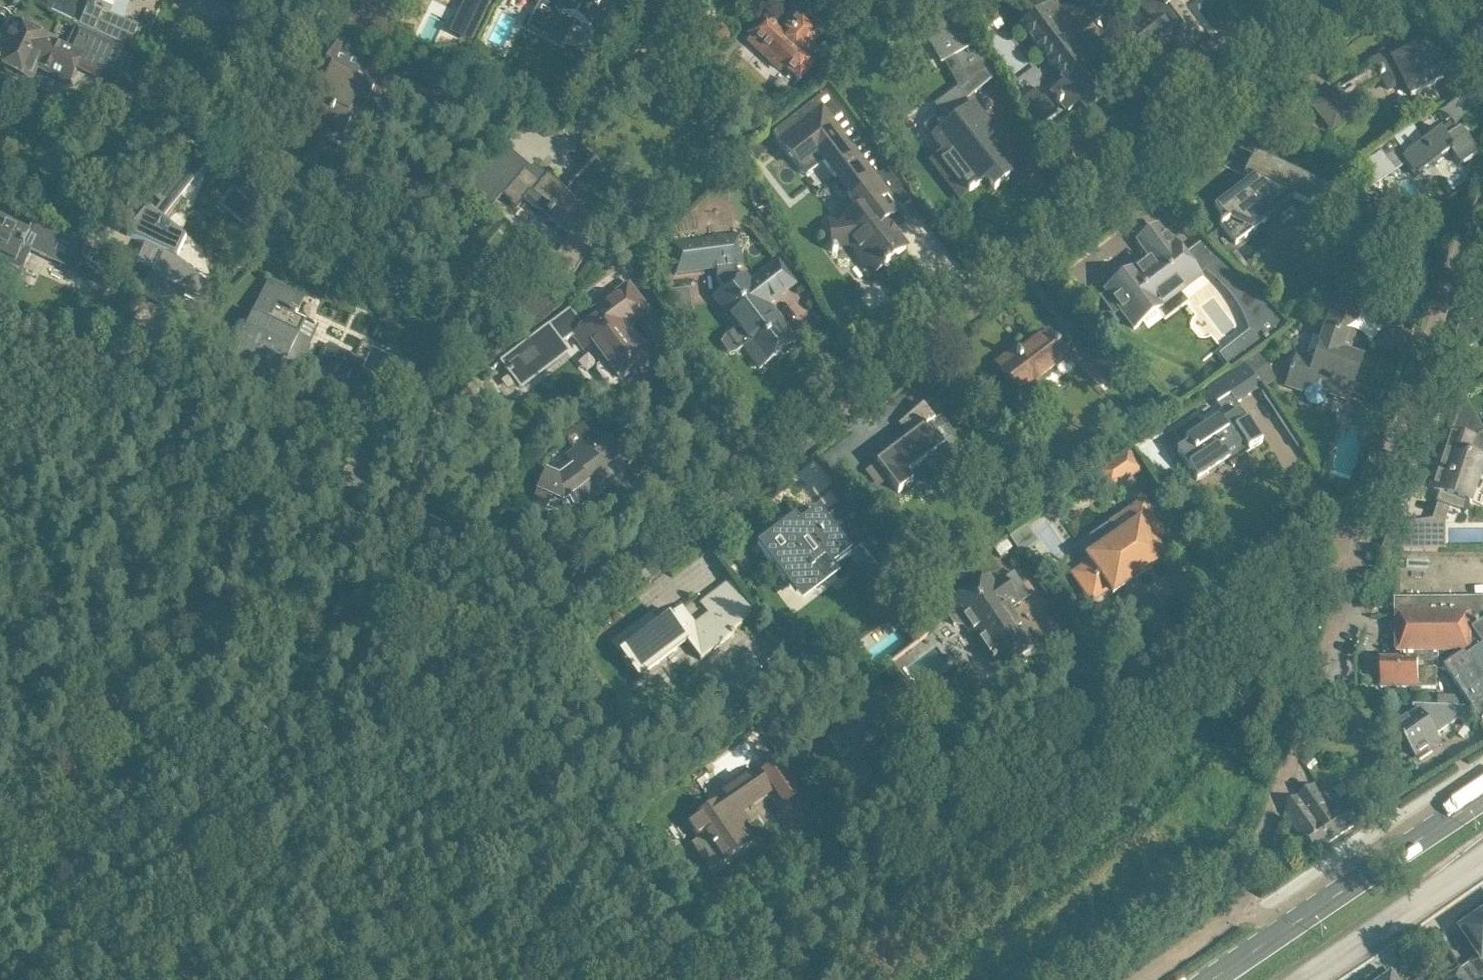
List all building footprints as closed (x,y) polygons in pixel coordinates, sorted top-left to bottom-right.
[(114,5),(110,13),(88,4),(79,25),(132,49),(142,28),(126,20),(132,0),(104,0),(114,5)] [(461,6),(483,17),(491,0),(464,0),(461,6)] [(559,8),(557,13),(545,36),(567,47),(579,23),(597,32),(606,15),(601,13),(608,0),(543,0),(559,8)] [(917,14),(926,31),(923,32),(941,64),(944,62),(955,55),(969,80),(958,87),(935,105),(942,114),(939,117),(925,127),(924,128),(944,153),(930,163),(958,200),(957,200),(958,201),(987,179),(995,189),(1009,178),(982,143),(994,134),(986,124),(973,107),(967,99),(972,95),(995,77),(950,0),(938,0),(917,14)] [(1107,96),(1084,66),(1095,57),(1080,37),(1105,16),(1093,0),(1065,0),(1060,3),(1058,0),(1055,0),(1020,27),(1032,42),(1034,41),(1066,82),(1053,92),(1056,95),(1068,111),(1080,101),(1088,110),(1107,96)] [(1124,41),(1142,64),(1171,41),(1178,51),(1201,34),(1179,6),(1187,0),(1139,0),(1144,6),(1153,18),(1124,41)] [(798,13),(782,31),(765,15),(747,35),(750,38),(746,42),(769,63),(778,72),(784,65),(800,79),(814,64),(808,59),(812,55),(807,51),(822,35),(813,27),(798,13)] [(4,69),(6,75),(16,80),(22,77),(31,82),(36,70),(40,62),(71,77),(72,75),(75,69),(127,92),(143,58),(77,27),(66,50),(29,32),(11,24),(2,43),(4,44),(0,52),(0,67),(4,69)] [(358,77),(359,73),(363,74),(372,53),(340,39),(326,58),(345,66),(343,70),(329,64),(314,101),(316,102),(309,120),(306,119),(299,134),(320,144),(327,129),(343,136),(352,116),(349,115),(355,102),(365,107),(375,84),(358,77)] [(1375,61),(1383,76),(1380,78),(1388,94),(1402,85),(1410,99),(1426,90),(1425,89),(1443,79),(1424,44),(1405,54),(1401,47),(1375,61)] [(1315,107),(1331,129),(1353,111),(1337,90),(1315,107)] [(827,92),(774,133),(780,140),(777,142),(800,170),(802,169),(807,175),(822,164),(859,211),(847,220),(831,222),(833,240),(852,238),(865,254),(877,270),(884,265),(885,267),(889,264),(887,262),(906,248),(892,229),(887,223),(892,220),(890,217),(902,208),(887,189),(896,182),(827,92)] [(1352,168),(1362,188),(1365,192),(1372,187),(1395,171),(1395,170),(1408,161),(1417,174),(1416,174),(1417,176),(1450,153),(1451,154),(1452,153),(1460,164),(1459,164),(1460,166),(1478,153),(1477,152),(1476,152),(1460,129),(1460,128),(1459,127),(1457,128),(1452,121),(1436,132),(1405,154),(1394,138),(1352,168)] [(133,229),(126,238),(144,247),(136,263),(151,270),(139,296),(145,299),(146,298),(141,296),(145,286),(151,274),(158,278),(157,280),(186,294),(198,299),(206,283),(195,274),(178,259),(186,240),(179,235),(162,221),(184,195),(182,193),(207,163),(209,165),(211,162),(192,146),(151,193),(162,203),(154,213),(145,205),(143,207),(141,205),(129,222),(131,224),(129,226),(133,229)] [(520,168),(500,150),(455,203),(477,221),(501,192),(503,194),(502,195),(511,203),(510,204),(516,210),(524,201),(543,217),(547,213),(562,226),(558,231),(567,237),(556,254),(547,249),(536,267),(567,286),(593,243),(597,235),(601,237),(609,224),(596,216),(599,211),(585,199),(581,203),(548,174),(541,183),(522,166),(520,168)] [(1248,183),(1242,188),(1215,209),(1224,221),(1219,225),(1221,228),(1222,227),(1236,244),(1295,199),(1321,211),(1331,189),(1254,153),(1244,175),(1250,178),(1248,183)] [(22,272),(32,251),(40,255),(78,272),(81,266),(89,270),(92,264),(97,252),(60,236),(33,223),(28,233),(9,225),(11,220),(0,215),(0,262),(22,272)] [(1134,329),(1158,311),(1161,309),(1160,308),(1199,278),(1198,276),(1206,271),(1222,286),(1230,295),(1237,305),(1241,312),(1246,322),(1249,331),(1219,354),(1232,370),(1287,327),(1201,243),(1183,256),(1173,242),(1170,244),(1157,227),(1138,242),(1151,259),(1143,265),(1143,270),(1136,275),(1134,272),(1133,272),(1132,271),(1106,291),(1107,292),(1100,297),(1114,316),(1121,311),(1134,329)] [(760,369),(782,353),(785,355),(793,348),(792,345),(796,341),(769,305),(796,284),(784,268),(785,267),(779,259),(752,279),(746,273),(741,276),(738,272),(738,267),(744,267),(740,234),(670,242),(674,275),(716,270),(717,280),(724,290),(712,298),(736,330),(725,338),(720,347),(726,356),(737,353),(743,347),(760,369)] [(127,270),(123,280),(136,285),(140,276),(127,270)] [(548,326),(500,362),(515,382),(562,345),(571,338),(573,338),(584,354),(592,347),(603,361),(598,364),(597,371),(609,387),(616,388),(622,383),(626,380),(628,382),(640,373),(647,382),(662,370),(639,341),(637,342),(624,324),(643,309),(645,313),(649,311),(636,295),(639,293),(629,281),(589,311),(594,318),(582,327),(569,310),(548,326)] [(280,367),(348,398),(359,374),(364,362),(329,346),(317,372),(300,365),(310,342),(298,337),(306,321),(296,316),(304,299),(269,282),(229,366),(232,367),(236,360),(251,368),(251,369),(274,380),(280,367)] [(1296,352),(1285,386),(1304,393),(1304,395),(1308,404),(1316,407),(1325,403),(1328,393),(1329,393),(1348,399),(1363,358),(1348,353),(1361,314),(1373,305),(1356,282),(1340,294),(1334,298),(1320,339),(1312,336),(1306,356),(1296,352)] [(537,287),(508,334),(510,335),(513,330),(520,335),(553,307),(534,295),(538,289),(537,287)] [(692,308),(689,288),(670,290),(673,311),(692,308)] [(1063,343),(1058,347),(1048,334),(1019,356),(1015,351),(998,365),(1010,381),(1020,395),(1022,393),(1028,396),(1037,389),(1036,383),(1067,359),(1070,357),(1080,365),(1102,387),(1124,365),(1103,345),(1087,359),(1063,343)] [(1258,354),(1245,363),(1259,384),(1272,375),(1258,354)] [(1215,400),(1228,419),(1221,424),(1218,419),(1186,441),(1188,445),(1178,452),(1186,464),(1197,481),(1229,460),(1234,467),(1235,466),(1229,458),(1238,452),(1241,456),(1262,442),(1252,425),(1241,410),(1236,404),(1260,388),(1262,391),(1263,390),(1259,384),(1245,363),(1244,362),(1232,370),(1219,379),(1220,380),(1201,391),(1209,403),(1215,400)] [(1435,490),(1440,492),(1437,504),(1467,514),(1482,467),(1482,427),(1464,398),(1444,458),(1445,458),(1441,470),(1439,470),(1439,472),(1441,473),(1435,490)] [(876,463),(889,480),(899,493),(913,482),(908,474),(926,461),(944,484),(962,470),(928,425),(935,420),(923,405),(900,423),(901,424),(911,437),(876,463)] [(546,471),(532,504),(547,511),(547,509),(564,516),(579,505),(580,507),(596,495),(593,491),(610,478),(603,468),(620,455),(608,439),(589,414),(562,435),(574,451),(566,457),(569,461),(552,473),(546,471)] [(1129,449),(1096,472),(1110,491),(1127,479),(1143,469),(1129,449)] [(901,559),(851,499),(828,517),(821,508),(790,532),(785,525),(761,544),(792,585),(828,557),(835,566),(861,546),(884,573),(901,559)] [(1091,563),(1073,575),(1092,602),(1110,590),(1113,595),(1128,585),(1127,584),(1128,583),(1127,582),(1127,581),(1126,580),(1132,576),(1133,577),(1134,578),(1134,577),(1135,578),(1136,579),(1165,560),(1156,547),(1144,529),(1155,522),(1156,523),(1157,522),(1146,507),(1135,514),(1133,511),(1132,510),(1112,524),(1120,536),(1099,550),(1088,558),(1091,563)] [(1426,521),(1426,549),(1447,549),(1447,520),(1433,520),(1426,521)] [(1020,602),(1004,579),(994,586),(988,577),(960,596),(956,591),(948,597),(951,602),(949,603),(947,615),(954,625),(966,627),(998,674),(1036,648),(1010,609),(1020,602)] [(646,618),(612,644),(638,679),(654,667),(687,642),(701,660),(734,634),(733,632),(757,614),(731,580),(722,587),(700,603),(709,614),(695,624),(682,607),(654,628),(646,618)] [(1396,600),(1397,601),(1397,654),(1421,654),(1421,652),(1431,652),(1431,661),(1432,670),(1436,670),(1446,670),(1434,653),(1470,653),(1472,633),(1482,625),(1482,600),(1417,600),(1396,600)] [(1434,653),(1446,670),(1471,708),(1474,711),(1482,725),(1482,625),(1472,633),(1470,653),(1434,653)] [(1397,660),(1381,660),(1381,688),(1401,688),(1418,687),(1418,688),(1436,688),(1436,670),(1432,670),(1431,661),(1431,652),(1421,652),(1421,654),(1397,654),(1397,660)] [(828,740),(841,760),(851,754),(861,768),(891,748),(878,729),(890,721),(892,725),(893,724),(882,708),(870,689),(847,705),(858,720),(828,740)] [(1436,735),(1474,711),(1471,708),(1414,706),(1413,707),(1416,711),(1409,716),(1412,719),(1397,729),(1406,741),(1417,758),(1440,742),(1436,735)] [(763,730),(776,745),(786,737),(772,721),(763,730)] [(756,771),(737,783),(736,781),(714,796),(719,803),(689,824),(699,839),(692,844),(709,870),(723,860),(724,862),(754,841),(744,827),(751,822),(743,811),(770,792),(759,775),(756,771)] [(1392,776),(1383,774),(1379,791),(1390,794),(1393,782),(1392,776)] [(1313,786),(1299,797),(1317,822),(1331,841),(1361,821),(1349,802),(1332,813),(1313,786)] [(1285,813),(1285,814),(1302,838),(1306,835),(1317,850),(1331,841),(1317,822),(1299,797),(1289,804),(1286,812),(1285,813)] [(1471,964),(1482,979),(1482,916),(1461,930),(1479,956),(1470,963),(1471,964)] [(1460,971),(1460,970),(1445,979),(1467,979),(1460,971)]
